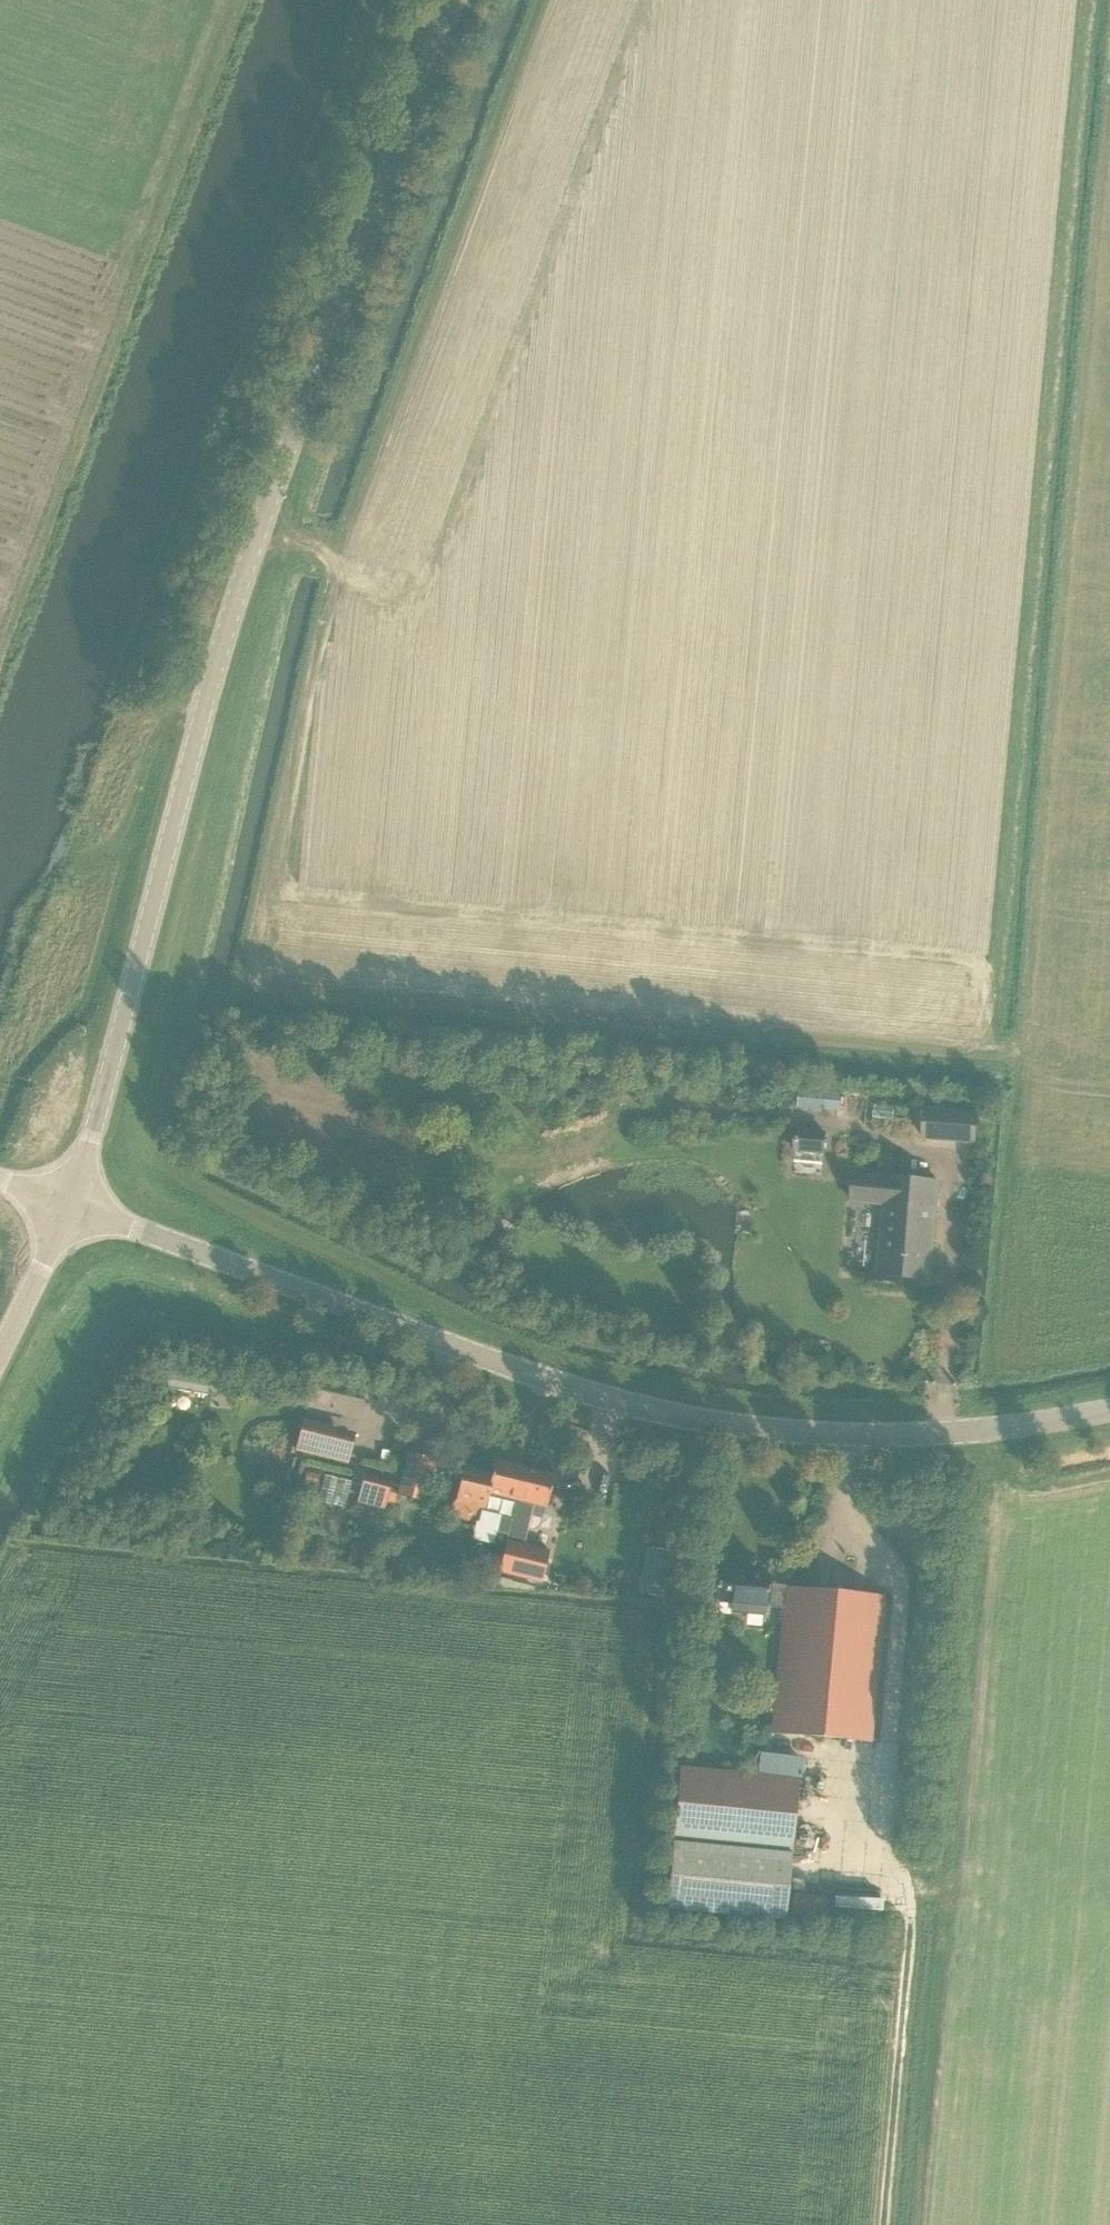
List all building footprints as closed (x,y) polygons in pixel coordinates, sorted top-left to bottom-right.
[(798,1106),(825,1108),(827,1088),(800,1086),(798,1106)] [(924,1139),(978,1144),(981,1111),(926,1107),(924,1139)] [(796,1129),(794,1151),(825,1154),(827,1131),(796,1129)] [(880,1274),(933,1278),(941,1179),(858,1171),(854,1200),(886,1203),(880,1274)] [(195,1374),(194,1383),(200,1384),(202,1375),(195,1374)] [(226,1389),(219,1394),(228,1405),(235,1399),(226,1389)] [(334,1460),(342,1429),(291,1416),(283,1448),(334,1460)] [(407,1495),(427,1499),(436,1460),(409,1454),(400,1493),(407,1495)] [(370,1459),(360,1499),(386,1506),(386,1503),(389,1493),(392,1483),(396,1466),(370,1459)] [(496,1531),(509,1534),(518,1499),(526,1467),(495,1460),(491,1476),(465,1469),(454,1518),(481,1524),(484,1513),(500,1517),(496,1531)] [(518,1499),(509,1534),(500,1571),(543,1582),(550,1552),(526,1545),(536,1503),(549,1507),(556,1475),(526,1467),(518,1499)] [(307,1472),(304,1484),(316,1487),(319,1475),(307,1472)] [(391,1491),(386,1513),(402,1517),(407,1495),(400,1493),(391,1491)] [(719,1567),(716,1600),(734,1602),(733,1611),(766,1614),(766,1608),(783,1610),(773,1732),(874,1741),(887,1596),(772,1586),(774,1572),(719,1567)] [(668,1908),(786,1920),(794,1852),(800,1777),(681,1766),(675,1840),(668,1908)]
